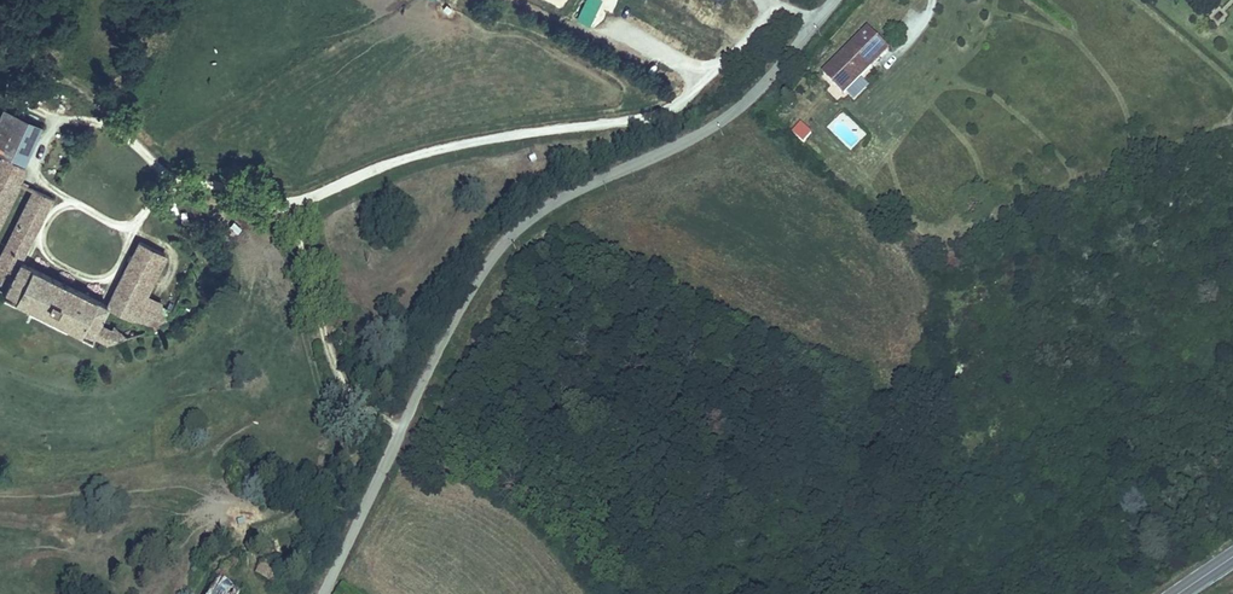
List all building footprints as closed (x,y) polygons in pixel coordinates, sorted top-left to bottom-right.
[(575,19),(589,25),(600,0),(584,0),(575,19)] [(844,95),(872,66),(858,52),(875,35),(869,29),(824,75),(844,95)] [(872,66),(890,49),(875,35),(858,52),(872,66)] [(42,127),(3,109),(0,116),(0,155),(24,166),(42,127)] [(19,181),(25,170),(24,166),(0,155),(0,220),(19,181)] [(107,305),(20,262),(52,198),(34,189),(0,257),(0,266),(6,269),(1,280),(0,282),(0,289),(5,291),(4,294),(29,306),(28,307),(65,325),(65,324),(90,337),(91,335),(97,324),(106,306),(107,305)] [(144,293),(164,253),(139,241),(107,305),(106,306),(131,319),(144,293)] [(169,317),(162,313),(161,301),(144,293),(131,319),(153,330),(169,317)] [(118,340),(109,331),(109,330),(97,324),(91,335),(106,343),(118,340)] [(125,337),(113,325),(109,330),(109,331),(118,340),(125,337)] [(232,571),(242,561),(234,557),(225,564),(232,571)] [(278,571),(268,560),(261,562),(256,570),(268,577),(276,586),(282,580),(275,575),(278,571)] [(239,593),(223,581),(233,571),(232,571),(225,564),(214,575),(219,579),(208,593),(239,593)]
